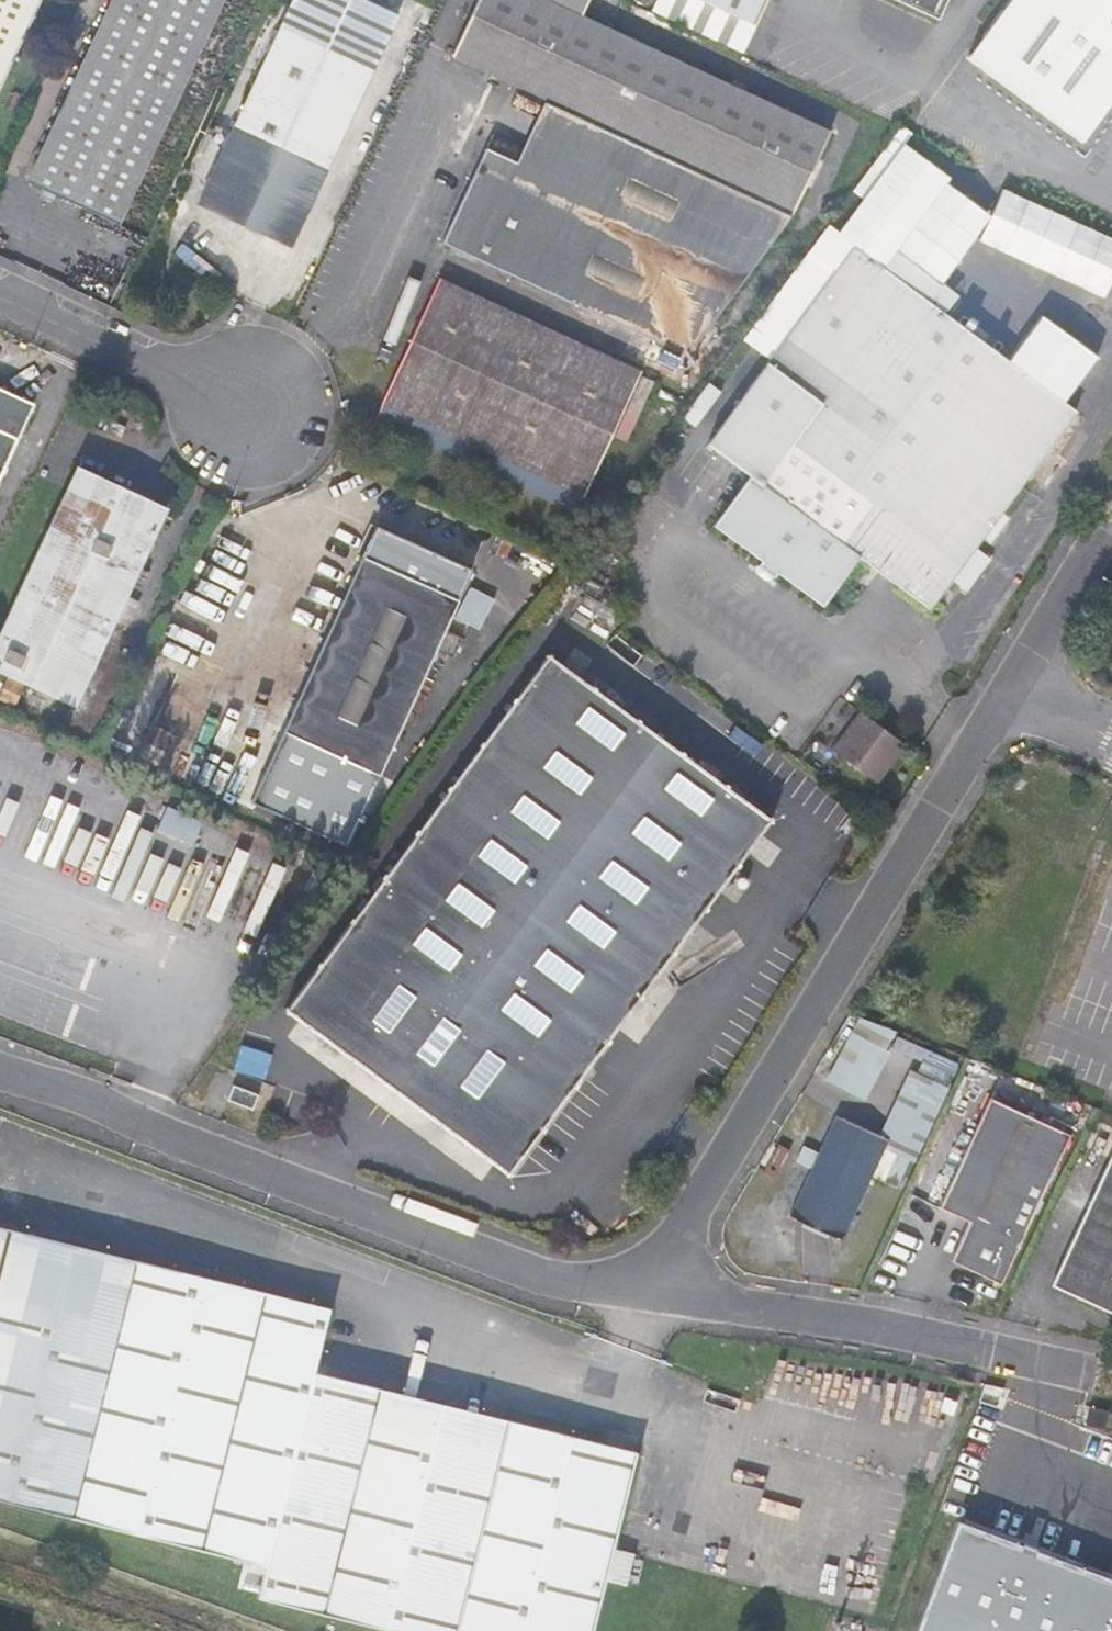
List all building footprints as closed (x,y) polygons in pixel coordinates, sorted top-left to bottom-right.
[(40,0),(0,0),(0,86),(40,0)] [(31,184),(117,223),(218,0),(114,0),(31,184)] [(200,206),(284,246),(289,248),(397,19),(368,5),(371,0),(294,0),(200,206)] [(587,0),(479,0),(453,58),(578,116),(547,180),(518,166),(486,151),(441,247),(685,363),(788,223),(830,132),(580,15),(587,0)] [(755,25),(766,0),(701,0),(755,25)] [(937,20),(947,0),(896,0),(937,20)] [(971,58),(1084,141),(1111,103),(1111,0),(1014,0),(971,58)] [(730,85),(747,93),(751,84),(734,76),(730,85)] [(13,112),(23,93),(15,89),(6,108),(13,112)] [(518,166),(547,180),(578,116),(547,102),(518,166)] [(904,144),(838,233),(854,245),(883,266),(949,177),(904,144)] [(980,244),(1109,296),(1111,289),(1111,235),(1002,190),(980,244)] [(929,609),(1077,410),(883,266),(854,245),(709,442),(702,436),(675,472),(693,485),(718,452),(750,475),(713,525),(760,560),(777,572),(822,606),(859,557),(929,609)] [(598,356),(439,281),(380,406),(540,481),(598,356)] [(0,388),(0,474),(33,403),(0,388)] [(76,469),(0,629),(0,677),(5,679),(22,687),(72,711),(112,625),(124,599),(165,510),(76,469)] [(374,527),(283,733),(379,776),(436,649),(455,657),(463,638),(445,630),(471,570),(374,527)] [(965,593),(989,561),(976,552),(953,585),(965,593)] [(777,572),(760,560),(757,564),(773,576),(777,572)] [(470,586),(455,616),(480,629),(495,599),(470,586)] [(136,605),(124,599),(112,625),(125,631),(136,605)] [(770,820),(550,656),(287,1010),(508,1173),(649,983),(663,964),(770,820)] [(22,687),(5,679),(0,690),(0,705),(12,711),(22,687)] [(861,712),(833,750),(877,782),(905,743),(861,712)] [(171,737),(150,726),(142,743),(162,753),(171,737)] [(671,970),(663,964),(649,983),(657,989),(671,970)] [(868,1101),(897,1032),(856,1015),(828,1084),(868,1101)] [(914,1075),(948,1084),(954,1062),(920,1053),(914,1075)] [(233,1085),(227,1100),(253,1109),(259,1094),(233,1085)] [(1070,1134),(990,1097),(939,1207),(969,1221),(956,1249),(952,1261),(962,1266),(1000,1284),(1070,1134)] [(888,1139),(836,1115),(790,1216),(841,1239),(888,1139)] [(1052,1284),(1111,1312),(1111,1152),(1052,1284)] [(0,1226),(0,1294),(152,1332),(168,1267),(0,1226)] [(265,1567),(258,1597),(393,1630),(592,1630),(637,1452),(504,1419),(496,1452),(372,1421),(380,1388),(314,1371),(330,1308),(168,1267),(152,1332),(0,1294),(0,1501),(265,1567)] [(504,1419),(380,1388),(372,1421),(496,1452),(504,1419)] [(1100,1408),(1089,1406),(1085,1424),(1105,1429),(1109,1410),(1100,1408)]
